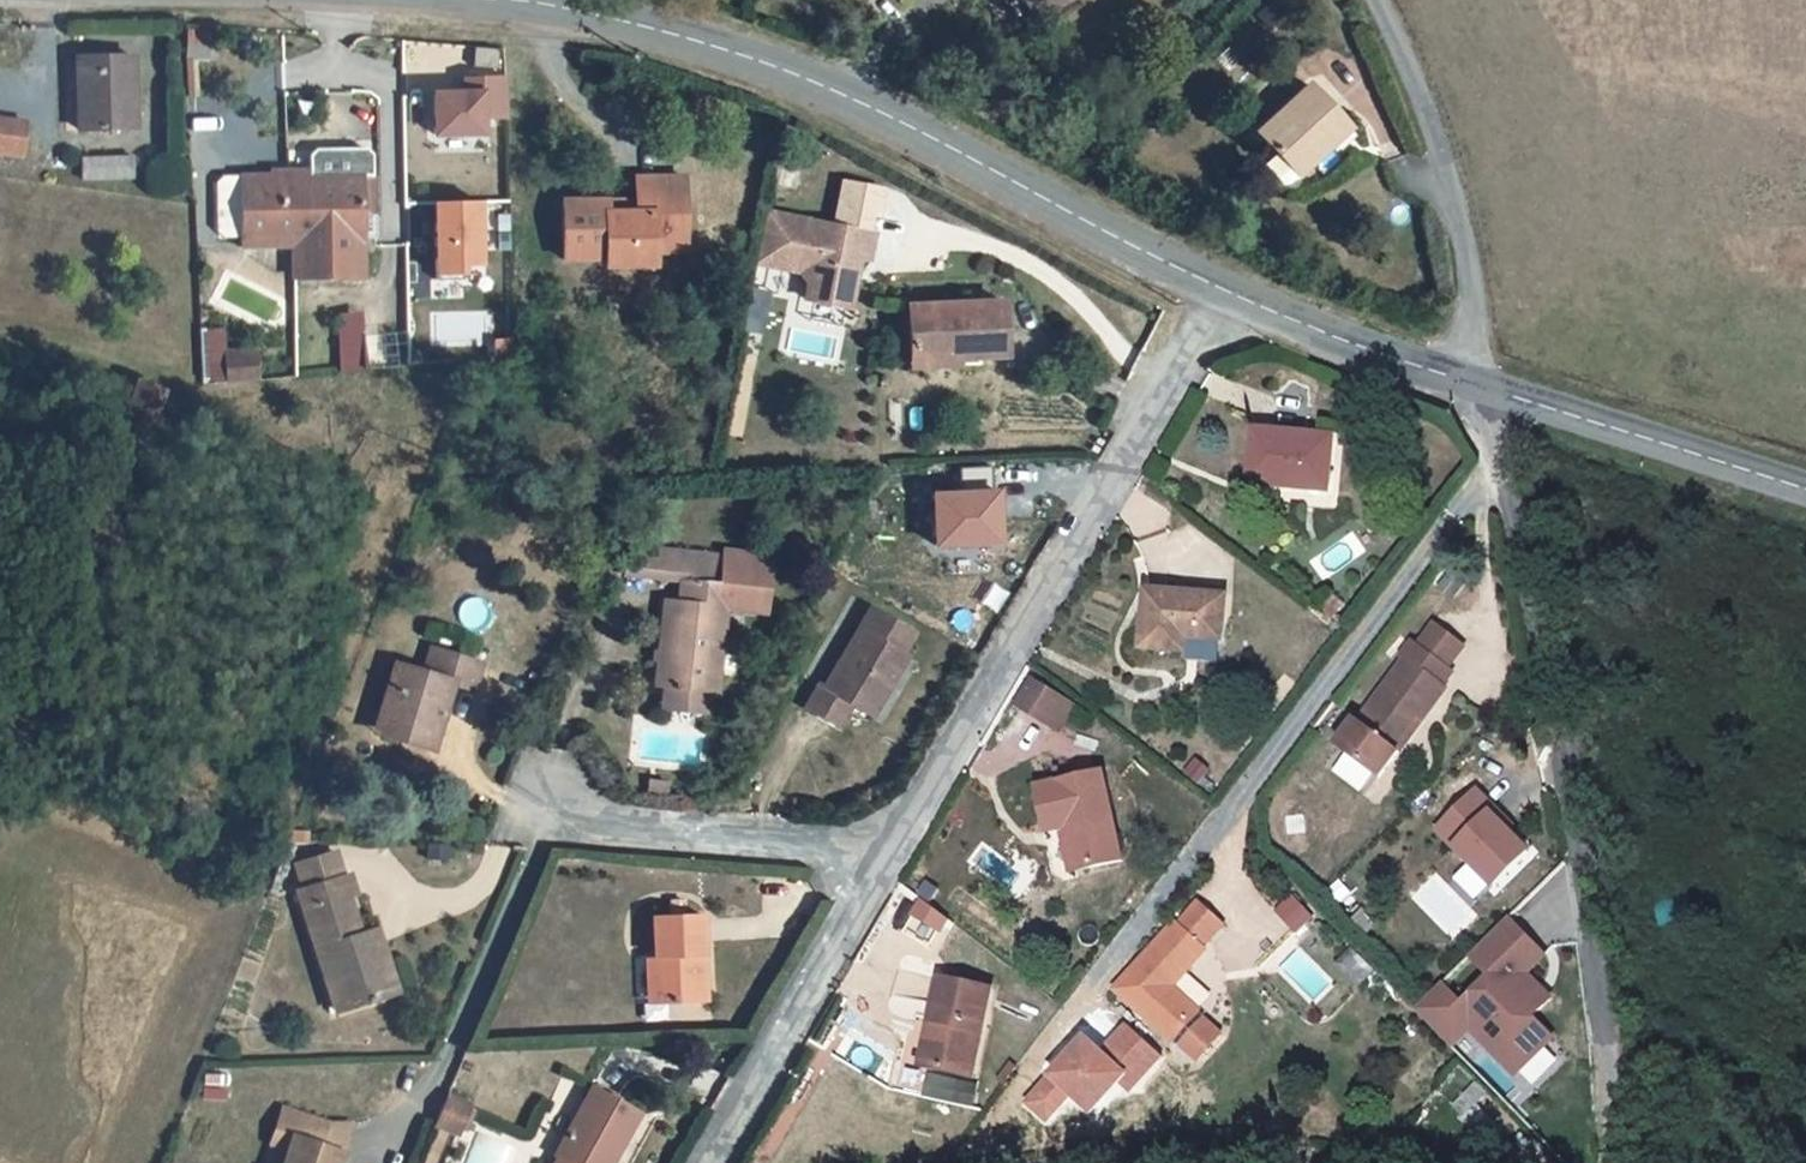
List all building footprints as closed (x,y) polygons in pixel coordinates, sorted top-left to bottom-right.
[(1052,9),(1046,0),(1033,0),(1042,15),(1052,9)] [(1052,9),(1067,0),(1046,0),(1052,9)] [(133,56),(100,57),(100,69),(76,70),(78,130),(135,129),(133,56)] [(76,70),(100,69),(100,57),(76,58),(76,70)] [(158,65),(134,66),(137,127),(161,126),(158,65)] [(490,126),(490,108),(517,108),(516,66),(476,67),(476,82),(440,83),(441,127),(490,126)] [(1252,131),(1287,169),(1339,121),(1304,83),(1252,131)] [(1346,128),(1339,121),(1287,169),(1293,176),(1346,128)] [(29,128),(0,124),(0,158),(24,162),(29,128)] [(367,176),(369,235),(380,235),(377,155),(371,149),(321,151),(315,158),(316,177),(367,176)] [(134,179),(134,161),(84,160),(84,180),(134,179)] [(248,240),(321,237),(322,281),(370,279),(369,235),(367,176),(316,177),(247,179),(248,240)] [(842,225),(875,231),(878,211),(885,212),(889,188),(850,181),(842,225)] [(649,182),(649,207),(576,207),(576,266),(619,266),(619,272),(669,273),(668,257),(699,257),(697,182),(649,182)] [(473,281),(472,266),(491,265),(489,200),(442,202),(446,282),(473,281)] [(772,213),(763,264),(809,272),(817,282),(814,300),(859,307),(867,257),(876,258),(881,232),(875,231),(842,225),(772,213)] [(301,281),(322,281),(321,237),(248,240),(248,249),(299,248),(301,281)] [(779,293),(759,289),(754,315),(774,318),(779,293)] [(1012,299),(916,303),(919,367),(969,364),(969,356),(1015,354),(1012,299)] [(376,358),(372,307),(352,309),(357,360),(376,358)] [(774,318),(754,315),(751,332),(771,336),(774,318)] [(233,361),(237,388),(267,384),(263,357),(233,361)] [(1350,479),(1352,432),(1297,430),(1274,429),(1272,483),(1313,485),(1313,479),(1350,479)] [(973,466),(975,492),(947,494),(950,544),(960,543),(1005,541),(1014,540),(1011,490),(1007,490),(1006,464),(973,466)] [(637,577),(695,581),(702,581),(703,555),(647,553),(637,577)] [(674,689),(686,690),(726,692),(735,693),(735,671),(736,653),(751,654),(752,639),(737,638),(739,606),(783,609),(786,556),(736,553),(736,557),(703,555),(702,581),(695,581),(694,601),(679,600),(674,689)] [(1246,635),(1248,590),(1167,587),(1165,646),(1207,647),(1208,633),(1246,635)] [(889,610),(840,688),(865,704),(885,717),(935,640),(889,610)] [(1449,624),(1433,646),(1462,668),(1478,646),(1449,624)] [(1467,671),(1462,668),(1433,646),(1426,642),(1415,656),(1419,660),(1372,722),(1368,719),(1350,744),(1394,777),(1412,753),(1407,749),(1433,715),(1438,719),(1461,689),(1457,686),(1467,671)] [(397,726),(418,733),(415,745),(452,755),(472,685),(491,691),(498,664),(446,651),(439,676),(412,669),(397,726)] [(750,672),(751,654),(736,653),(735,671),(750,672)] [(1084,725),(1097,704),(1058,680),(1044,704),(1084,725)] [(851,726),(865,704),(840,688),(834,685),(820,707),(851,726)] [(725,714),(726,692),(686,690),(685,712),(725,714)] [(1412,753),(1438,719),(1433,715),(1407,749),(1412,753)] [(393,740),(415,745),(418,733),(397,726),(393,740)] [(1150,861),(1131,772),(1064,786),(1084,881),(1097,878),(1096,870),(1150,861)] [(1527,810),(1511,795),(1515,791),(1496,773),(1459,811),(1516,865),(1549,830),(1527,810)] [(691,802),(692,787),(671,786),(671,801),(691,802)] [(1511,795),(1527,810),(1531,806),(1515,791),(1511,795)] [(362,973),(387,965),(378,937),(352,945),(347,932),(335,895),(349,890),(342,869),(292,887),(333,1008),(370,996),(362,973)] [(1274,909),(1295,931),(1312,916),(1292,893),(1274,909)] [(1199,899),(1174,927),(1199,949),(1224,923),(1199,899)] [(1489,939),(1510,959),(1483,987),(1462,968),(1437,995),(1466,1023),(1484,1004),(1491,1010),(1538,1055),(1573,1018),(1552,998),(1570,980),(1545,956),(1563,937),(1525,902),(1489,939)] [(699,1000),(697,911),(647,913),(649,955),(649,1001),(699,1000)] [(352,945),(378,937),(373,924),(347,932),(352,945)] [(1202,952),(1199,949),(1174,927),(1172,924),(1113,988),(1171,1040),(1172,1039),(1196,1061),(1221,1034),(1197,1012),(1197,1011),(1170,986),(1202,952)] [(649,1001),(649,955),(638,955),(640,1001),(649,1001)] [(362,973),(370,996),(395,987),(387,965),(362,973)] [(938,1014),(944,1015),(939,1059),(984,1065),(996,977),(944,971),(938,1014)] [(1484,1004),(1466,1023),(1472,1029),(1491,1010),(1484,1004)] [(932,1058),(939,1059),(944,1015),(938,1014),(932,1058)] [(1089,1110),(1117,1079),(1127,1088),(1158,1052),(1123,1021),(1098,1050),(1081,1035),(1023,1100),(1044,1118),(1067,1091),(1089,1110)] [(626,1082),(590,1153),(610,1162),(646,1162),(674,1107),(626,1082)] [(471,1104),(450,1095),(439,1123),(459,1132),(471,1104)] [(345,1152),(324,1145),(331,1123),(287,1109),(279,1134),(297,1141),(294,1152),(290,1162),(341,1162),(345,1152)] [(275,1145),(294,1152),(297,1141),(279,1134),(275,1145)]
